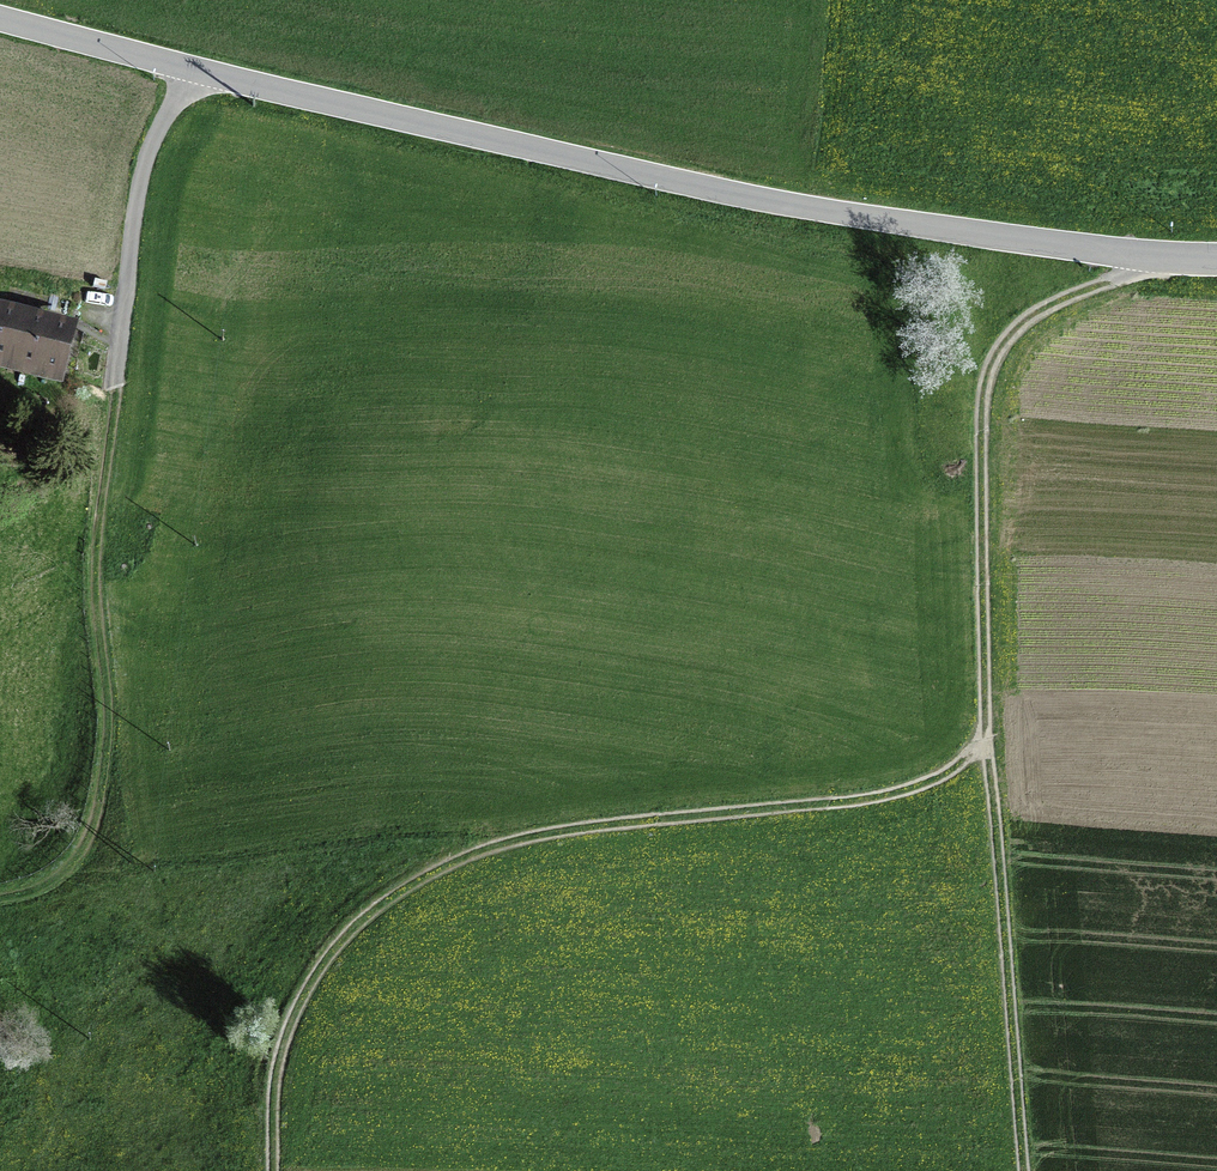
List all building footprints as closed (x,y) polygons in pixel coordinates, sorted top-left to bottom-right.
[(0,314),(0,368),(54,382),(67,331),(0,314)]
